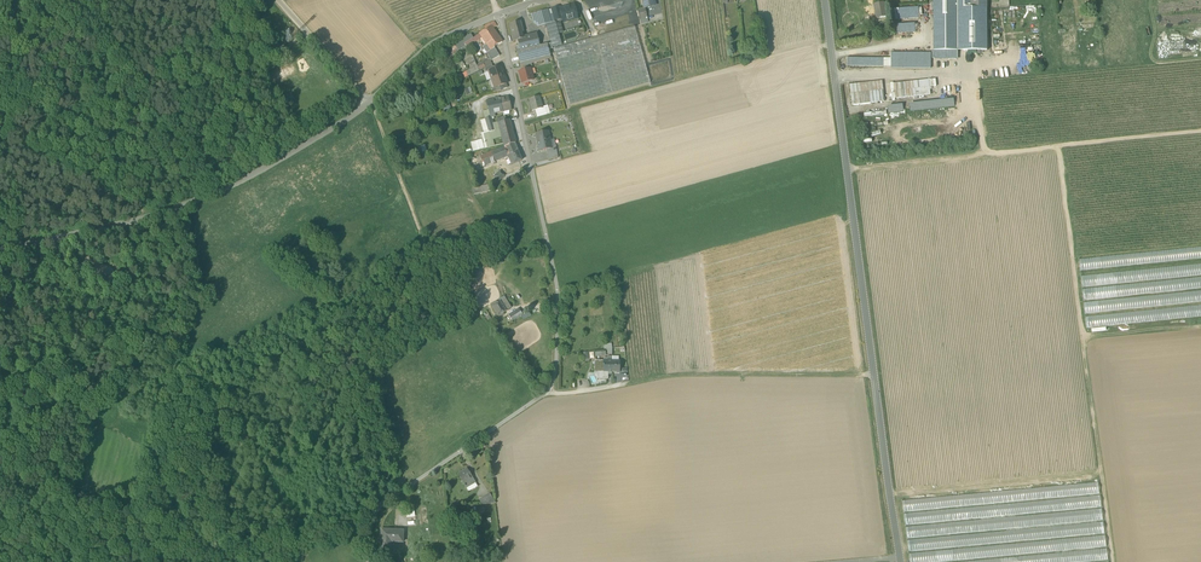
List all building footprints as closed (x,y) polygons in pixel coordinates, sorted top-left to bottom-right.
[(934,21),(957,21),(957,50),(987,50),(987,8),(972,8),(971,0),(934,0),(934,21)] [(874,4),(877,19),(888,16),(885,2),(874,4)] [(560,9),(562,17),(564,16),(568,18),(569,21),(577,18),(576,15),(578,15),(576,8),(574,8),(574,5),(560,9)] [(552,9),(555,21),(562,19),(562,17),(560,9),(560,7),(552,9)] [(918,8),(897,10),(898,17),(898,19),(919,18),(918,15),(918,9),(918,8)] [(533,23),(539,27),(552,23),(548,10),(531,15),(533,23)] [(561,21),(555,22),(559,34),(564,32),(561,21)] [(957,21),(934,21),(934,51),(957,50),(957,21)] [(487,45),(491,50),(495,48),(494,47),(502,42),(500,38),(495,31),(493,28),(497,26),(494,22),(490,23),(484,27),(486,30),(479,34),(482,38),(487,45)] [(511,25),(514,35),(518,34),(519,34),(519,35),(524,34),(524,32),(521,22),(511,25)] [(546,25),(552,47),(562,45),(559,34),(555,22),(552,23),(546,25)] [(896,26),(896,33),(915,32),(914,24),(896,26)] [(554,49),(570,105),(650,83),(635,26),(554,49)] [(457,48),(458,50),(464,47),(463,44),(472,38),(473,38),(471,34),(454,44),(457,48)] [(479,34),(473,38),(472,38),(474,41),(475,42),(480,39),(482,38),(479,34)] [(518,41),(520,46),(521,51),(541,46),(537,34),(532,35),(532,37),(519,40),(518,40),(518,41)] [(463,44),(464,47),(474,41),(472,38),(463,44)] [(517,52),(520,63),(551,55),(548,44),(541,46),(521,51),(517,52)] [(487,53),(483,47),(481,49),(485,54),(487,59),(490,58),(487,53)] [(490,58),(491,61),(499,56),(495,48),(491,50),(487,53),(490,58)] [(884,59),(884,66),(892,66),(892,61),(895,61),(895,53),(891,53),(891,59),(884,59)] [(466,57),(469,64),(475,61),(472,54),(466,57)] [(552,58),(551,55),(520,63),(521,66),(525,65),(532,63),(552,58)] [(471,69),(473,73),(478,70),(492,64),(491,61),(490,58),(487,59),(483,61),(483,62),(477,65),(475,61),(469,64),(471,69)] [(489,71),(492,79),(504,75),(501,66),(494,69),(488,71),(489,71)] [(519,72),(522,83),(534,80),(531,69),(526,70),(519,72)] [(507,83),(504,75),(492,79),(494,87),(495,88),(500,86),(507,83)] [(932,79),(893,83),(894,98),(930,94),(930,87),(933,87),(932,79)] [(883,81),(850,84),(852,105),(885,101),(883,81)] [(499,98),(500,101),(503,112),(504,111),(508,110),(512,110),(508,96),(499,98)] [(529,99),(532,111),(535,110),(543,108),(543,107),(540,96),(529,99)] [(488,109),(489,111),(490,117),(495,116),(495,114),(496,114),(496,113),(503,112),(500,101),(495,102),(494,99),(486,101),(488,109)] [(955,106),(954,100),(910,105),(910,111),(955,106)] [(535,110),(536,117),(546,114),(545,110),(544,111),(543,108),(535,110)] [(495,116),(490,117),(485,119),(489,131),(489,132),(481,134),(483,140),(482,140),(478,141),(478,140),(478,141),(480,149),(494,146),(494,144),(492,145),(490,138),(501,135),(498,123),(493,124),(492,119),(494,119),(493,117),(495,116)] [(480,120),(483,132),(489,131),(485,119),(480,120)] [(502,136),(504,147),(515,143),(516,142),(510,120),(498,123),(501,135),(502,136)] [(482,139),(478,140),(478,141),(482,140),(483,140),(481,134),(489,132),(489,131),(483,132),(480,133),(482,139)] [(536,134),(539,151),(546,149),(550,148),(549,140),(550,140),(548,132),(536,134)] [(492,145),(494,144),(493,140),(502,136),(501,135),(490,138),(492,145)] [(480,149),(478,141),(478,140),(471,142),(473,151),(480,149)] [(504,147),(508,155),(518,151),(515,143),(504,147)] [(425,144),(417,146),(419,153),(427,151),(425,144)] [(504,147),(490,153),(494,162),(498,160),(499,162),(509,158),(508,155),(504,147)] [(546,149),(549,160),(558,158),(556,147),(550,148),(546,149)] [(522,160),(518,151),(508,155),(509,158),(511,164),(522,160)] [(476,170),(494,162),(490,153),(484,155),(481,152),(467,158),(471,170),(475,168),(476,170)] [(495,176),(499,180),(505,175),(501,170),(495,176)] [(472,187),(473,194),(491,191),(489,183),(472,187)] [(506,299),(500,302),(502,305),(504,304),(505,306),(504,307),(506,311),(511,308),(506,299)] [(498,316),(506,311),(504,307),(505,306),(504,304),(502,305),(500,302),(492,306),(498,316)] [(509,316),(512,321),(522,314),(519,309),(509,316)] [(1102,318),(1102,316),(1085,317),(1086,327),(1102,326),(1102,322),(1099,322),(1098,318),(1102,318)] [(608,372),(612,372),(612,361),(612,356),(607,356),(607,361),(598,361),(598,365),(595,365),(595,372),(600,372),(599,379),(598,379),(608,379),(608,378),(608,377),(608,372)] [(458,474),(463,483),(472,477),(467,469),(458,474)] [(475,483),(474,480),(472,477),(463,483),(465,486),(467,488),(475,483)] [(478,486),(475,483),(467,488),(469,492),(478,486)] [(480,500),(483,504),(496,503),(490,494),(480,500)] [(1093,521),(1103,520),(1099,495),(1085,497),(1086,501),(1085,501),(1086,507),(1091,506),(1092,515),(1093,521)] [(415,517),(414,508),(406,509),(407,518),(415,517)] [(1091,523),(1091,528),(1091,534),(1103,534),(1102,525),(1099,525),(1099,523),(1091,523)] [(381,549),(391,550),(391,542),(391,540),(403,540),(404,531),(384,530),(384,539),(382,539),(381,549)] [(1105,536),(1094,537),(1095,547),(1072,549),(1073,560),(1076,559),(1076,561),(1080,561),(1095,561),(1107,561),(1105,536)]
